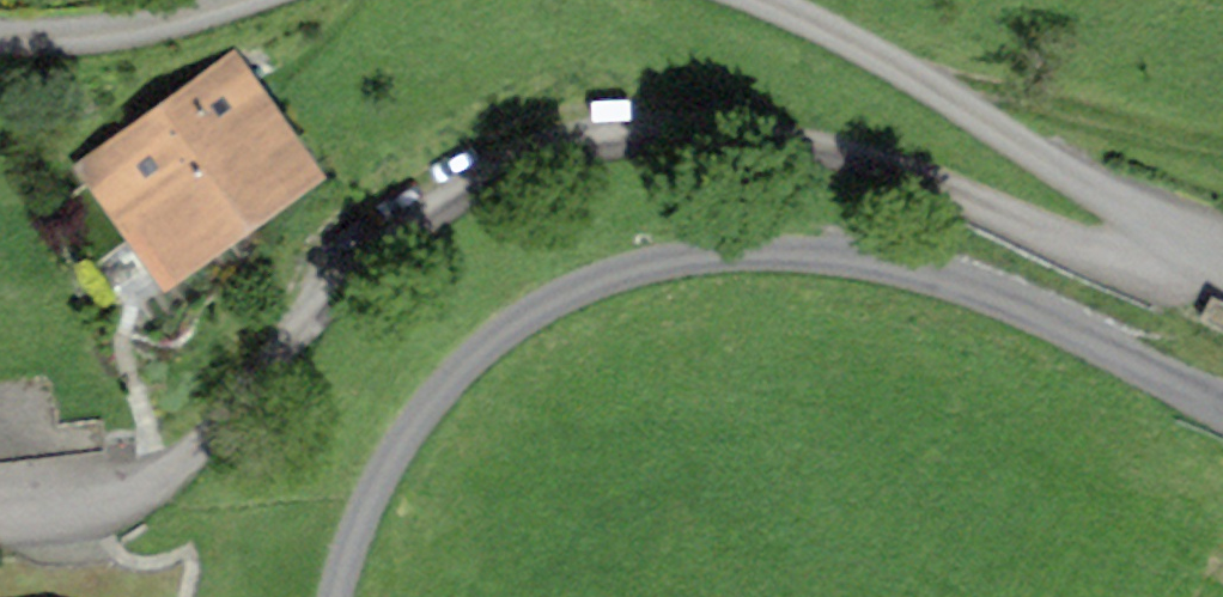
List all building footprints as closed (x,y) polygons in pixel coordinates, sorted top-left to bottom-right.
[(325,164),(237,42),(78,156),(166,278),(325,164)]
